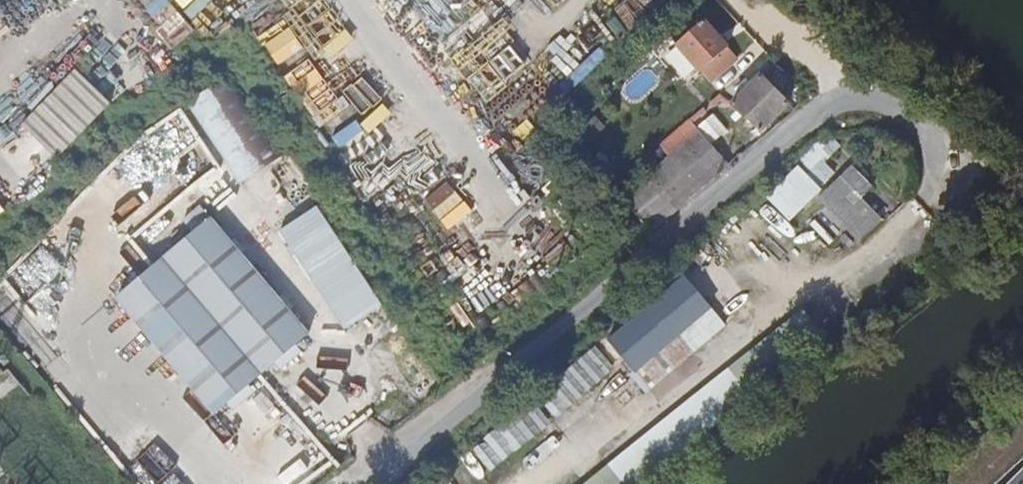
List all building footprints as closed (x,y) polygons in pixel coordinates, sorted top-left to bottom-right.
[(705,18),(676,43),(700,71),(729,46),(705,18)] [(29,119),(64,151),(110,101),(75,69),(29,119)] [(191,98),(242,180),(273,161),(304,211),(321,200),(290,149),(283,153),(233,72),(191,98)] [(760,73),(731,102),(761,132),(790,103),(760,73)] [(622,195),(654,230),(731,165),(699,129),(622,195)] [(828,160),(844,143),(829,129),(766,194),(792,219),(839,170),(828,160)] [(853,166),(819,197),(861,239),(883,219),(861,198),(872,186),(853,166)] [(282,226),(341,327),(381,303),(322,202),(282,226)] [(182,219),(193,231),(210,217),(199,204),(182,219)] [(134,282),(115,298),(181,376),(199,397),(215,415),(310,333),(211,216),(210,217),(193,231),(134,282)] [(105,284),(115,298),(134,282),(122,269),(105,284)] [(686,275),(606,341),(648,389),(694,350),(681,334),(713,307),(686,275)] [(192,403),(199,397),(181,376),(174,381),(192,403)] [(723,383),(745,409),(754,401),(732,376),(723,383)] [(647,483),(656,483),(731,420),(710,394),(629,463),(647,483)] [(1010,483),(1022,483),(1022,471),(1010,483)]
